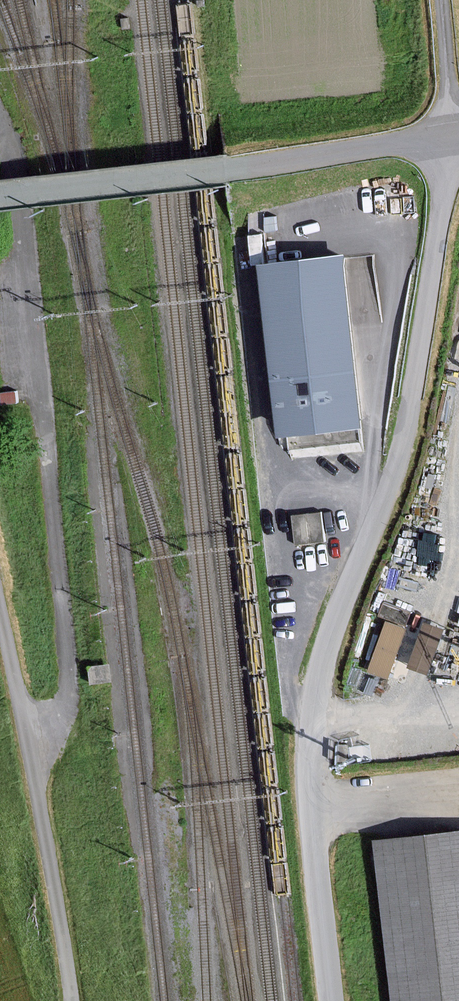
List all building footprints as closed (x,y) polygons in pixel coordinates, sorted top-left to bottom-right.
[(373,418),(353,251),(274,261),(294,427),(373,418)] [(388,614),(370,666),(391,673),(409,621),(388,614)] [(413,661),(433,668),(448,623),(428,616),(413,661)] [(408,622),(401,655),(414,658),(421,625),(408,622)] [(376,845),(392,1000),(458,1000),(458,837),(376,845)]
